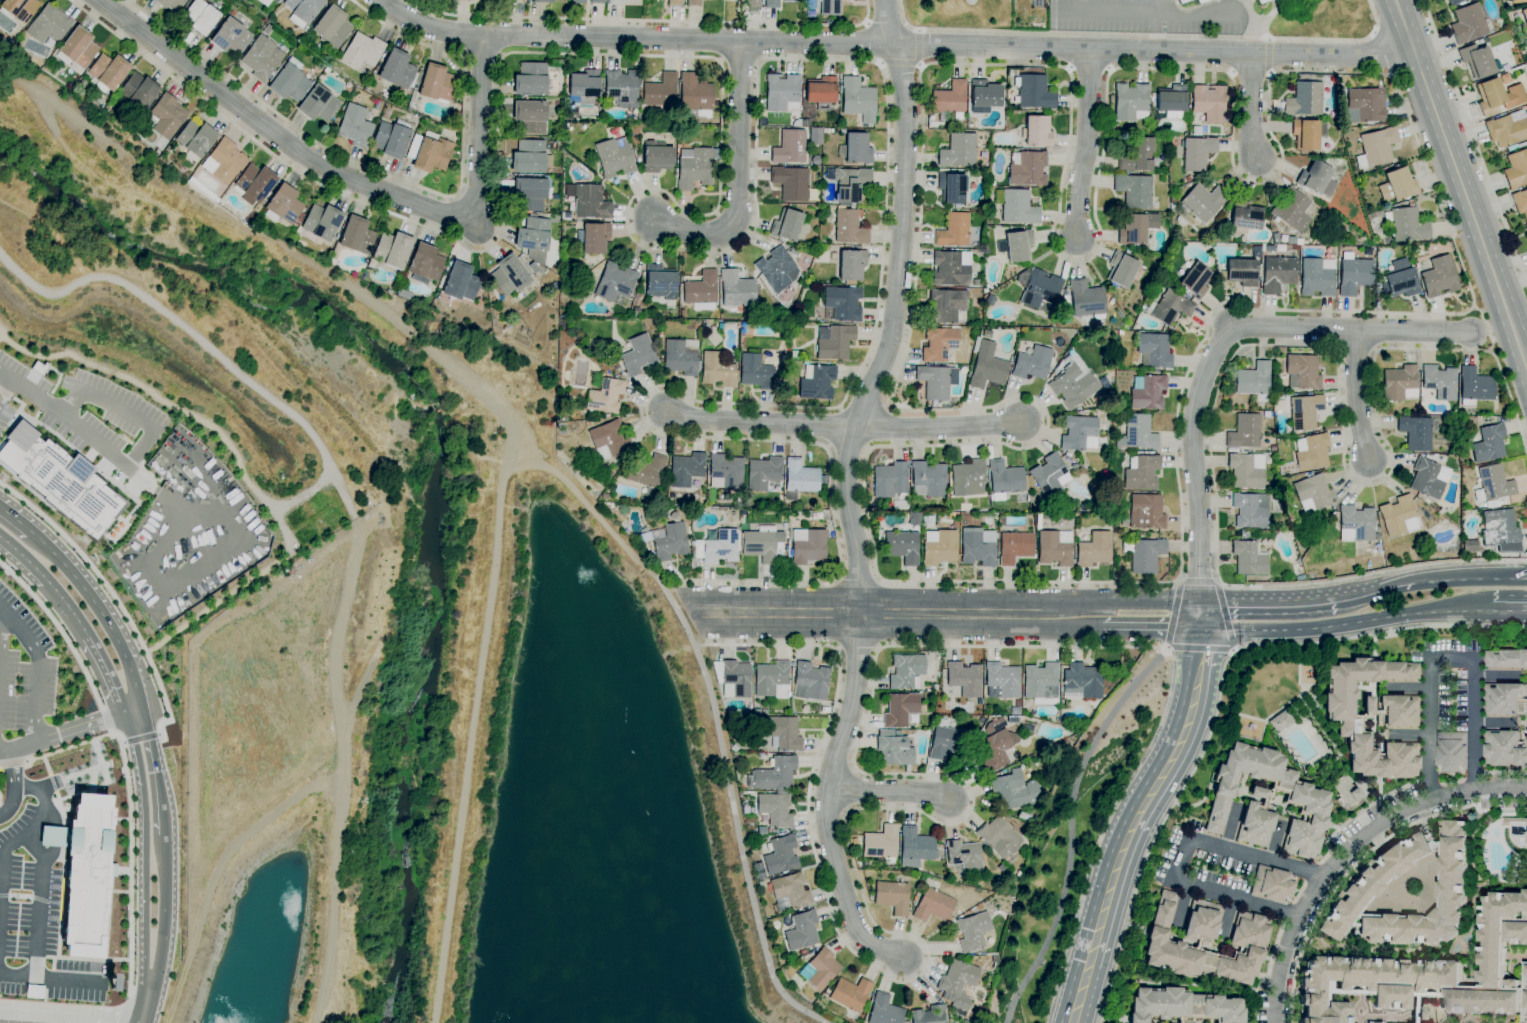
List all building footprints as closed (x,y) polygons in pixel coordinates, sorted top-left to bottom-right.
[(10,20),(0,12),(0,8),(0,4),(3,0),(36,0),(41,4),(25,26),(14,18),(12,17),(10,20)] [(164,9),(152,0),(186,0),(175,14),(165,7),(164,9)] [(182,15),(193,0),(201,0),(206,4),(221,15),(203,37),(190,27),(192,23),(182,15)] [(282,4),(285,0),(324,0),(306,24),(305,24),(301,29),(288,19),(292,14),(290,13),(292,11),(282,4)] [(746,7),(746,0),(760,0),(760,8),(746,7)] [(765,8),(765,0),(779,0),(779,9),(765,8)] [(819,15),(820,0),(841,0),(841,2),(840,2),(839,16),(819,15)] [(41,44),(24,31),(47,2),(72,22),(56,42),(47,35),(41,44)] [(1456,45),(1449,25),(1457,22),(1453,11),(1477,2),(1488,33),(1456,45)] [(335,51),(318,39),(320,37),(311,29),(331,3),(346,15),(343,19),(354,27),(335,51)] [(1519,10),(1526,34),(1526,7),(1519,10)] [(238,55),(227,47),(224,52),(209,41),(228,15),(243,27),(242,28),(252,35),(238,55)] [(267,35),(262,31),(267,24),(272,28),(267,35)] [(83,70),(71,60),(67,65),(55,56),(58,52),(57,51),(77,25),(92,37),(89,41),(99,49),(83,70)] [(357,71),(339,61),(356,31),(371,40),(373,37),(386,44),(373,67),(363,61),(357,71)] [(263,83),(251,75),(253,71),(239,61),(259,34),(276,46),(274,48),(283,55),(263,83)] [(7,49),(3,46),(8,40),(12,42),(7,49)] [(1473,80),(1467,62),(1461,64),(1456,51),(1475,44),(1477,49),(1485,46),(1495,72),(1494,73),(1494,75),(1483,79),(1482,77),(1476,79),(1473,80)] [(405,91),(395,85),(394,86),(377,77),(391,47),(409,56),(406,63),(417,68),(405,91)] [(112,92),(96,80),(98,78),(88,71),(102,52),(111,60),(116,54),(131,66),(112,92)] [(296,102),(286,95),(282,99),(267,87),(291,56),(304,66),(300,72),(302,74),(301,75),(311,83),(296,102)] [(447,105),(433,101),(433,99),(417,95),(427,62),(445,67),(444,73),(457,76),(449,102),(448,101),(447,105)] [(547,95),(513,95),(513,75),(519,75),(519,62),(546,63),(546,76),(547,76),(547,95)] [(593,105),(579,105),(579,96),(568,96),(569,74),(584,74),(584,69),(600,69),(599,96),(593,96),(593,105)] [(637,108),(617,107),(617,106),(614,106),(614,101),(606,101),(607,98),(604,98),(605,75),(604,75),(604,70),(619,70),(619,75),(626,75),(626,70),(639,71),(637,108)] [(140,115),(125,103),(127,100),(117,93),(133,71),(143,79),(145,76),(161,88),(140,115)] [(675,106),(642,105),(643,83),(660,83),(661,71),(676,71),(675,106)] [(710,119),(696,119),(696,110),(680,110),(681,82),(679,82),(680,72),(697,72),(696,83),(713,84),(712,110),(710,110),(710,119)] [(785,112),(765,112),(766,81),(765,81),(766,74),(781,75),(781,78),(777,77),(777,79),(785,79),(785,75),(800,76),(799,102),(798,102),(797,111),(785,111),(785,112)] [(1055,109),(1044,109),(1044,108),(1018,107),(1018,103),(1013,103),(1013,96),(1018,96),(1019,87),(1013,87),(1014,77),(1018,78),(1018,75),(1045,75),(1045,92),(1056,92),(1055,109)] [(829,111),(816,111),(816,102),(805,102),(805,83),(820,83),(820,76),(835,76),(835,102),(829,102),(829,111)] [(873,124),(861,124),(861,114),(842,114),(843,88),(841,88),(842,76),(858,76),(858,88),(875,88),(875,114),(874,114),(873,124)] [(1483,119),(1477,103),(1481,102),(1475,85),(1496,77),(1503,94),(1507,93),(1506,88),(1520,83),(1526,102),(1504,110),(1502,103),(1496,106),(1499,113),(1483,119)] [(946,121),(938,121),(939,112),(931,112),(932,90),(950,91),(950,79),(966,79),(965,92),(964,92),(963,113),(961,113),(961,120),(953,120),(954,113),(946,112),(946,121)] [(987,115),(975,115),(976,107),(971,107),(971,99),(969,99),(969,87),(970,87),(970,79),(987,80),(987,84),(1001,85),(1000,107),(987,107),(987,115)] [(326,123),(316,115),(312,121),(296,109),(316,82),(332,94),(331,95),(341,103),(326,123)] [(1320,115),(1295,114),(1295,115),(1283,115),(1283,98),(1294,98),(1294,82),(1321,82),(1320,115)] [(1134,121),(1113,121),(1114,109),(1115,109),(1115,91),(1114,91),(1114,83),(1126,83),(1126,88),(1134,88),(1134,83),(1149,84),(1149,90),(1148,90),(1147,111),(1146,118),(1136,118),(1136,119),(1134,119),(1134,121)] [(1181,119),(1165,118),(1165,111),(1156,111),(1156,112),(1154,112),(1155,95),(1156,89),(1170,89),(1170,84),(1187,85),(1187,92),(1186,92),(1185,112),(1182,111),(1181,119)] [(1223,124),(1190,123),(1190,112),(1191,112),(1191,91),(1191,85),(1206,85),(1206,87),(1209,87),(1209,85),(1225,86),(1225,94),(1224,94),(1223,124)] [(1371,125),(1365,125),(1365,121),(1360,121),(1360,123),(1346,123),(1345,107),(1347,107),(1347,89),(1376,89),(1376,88),(1384,88),(1384,122),(1377,122),(1377,124),(1371,124),(1371,125)] [(168,141),(151,129),(155,124),(145,117),(164,91),(176,100),(175,102),(189,113),(168,141)] [(544,133),(521,133),(521,121),(513,121),(513,101),(547,102),(546,121),(545,121),(544,133)] [(365,149),(351,144),(352,140),(336,135),(347,103),(367,109),(363,120),(374,124),(365,149)] [(1524,117),(1526,124),(1526,139),(1498,149),(1496,141),(1491,143),(1483,122),(1491,119),(1491,121),(1508,115),(1507,112),(1521,107),(1524,117)] [(1052,147),(1044,147),(1044,146),(1025,145),(1025,140),(1020,140),(1021,129),(1025,129),(1025,116),(1047,116),(1047,131),(1052,131),(1052,147)] [(400,161),(381,154),(382,151),(370,147),(380,121),(391,125),(392,123),(394,124),(396,119),(411,125),(410,130),(411,130),(400,161)] [(1317,150),(1298,150),(1298,151),(1295,150),(1295,135),(1291,135),(1292,119),(1300,119),(1300,120),(1318,121),(1318,124),(1326,124),(1326,138),(1317,137),(1317,150)] [(200,159),(174,140),(189,120),(199,127),(203,123),(218,134),(200,159)] [(1357,169),(1355,157),(1363,155),(1359,135),(1384,129),(1383,128),(1395,126),(1399,142),(1388,145),(1392,161),(1357,169)] [(821,144),(809,144),(809,127),(822,128),(821,144)] [(784,163),(771,163),(771,148),(780,148),(780,130),(804,130),(804,162),(784,162),(784,163)] [(429,174),(411,167),(414,160),(405,157),(414,134),(422,137),(422,136),(425,137),(427,131),(437,135),(436,137),(454,143),(444,171),(432,167),(429,174)] [(872,164),(863,163),(845,162),(846,133),(865,133),(864,148),(872,148),(872,164)] [(974,167),(948,166),(948,167),(937,167),(937,149),(949,149),(949,133),(975,134),(974,167)] [(226,186),(210,174),(211,174),(208,172),(207,174),(203,171),(205,169),(201,166),(223,136),(235,145),(233,148),(249,160),(241,171),(239,170),(226,186)] [(604,181),(602,173),(603,173),(594,144),(613,138),(613,140),(624,137),(626,145),(629,144),(637,170),(604,181)] [(1152,171),(1134,170),(1134,171),(1118,171),(1118,156),(1129,156),(1130,148),(1121,147),(1121,140),(1132,140),(1132,137),(1152,137),(1152,141),(1157,141),(1156,158),(1152,158),(1152,171)] [(1204,172),(1183,171),(1183,138),(1204,139),(1204,138),(1217,138),(1217,153),(1204,153),(1204,172)] [(545,173),(512,173),(512,153),(517,153),(517,140),(544,140),(544,153),(545,153),(545,173)] [(1526,141),(1526,144),(1507,151),(1506,147),(1516,144),(1516,145),(1526,141)] [(658,173),(641,173),(641,165),(642,165),(643,146),(673,147),(672,170),(658,169),(658,173)] [(692,191),(677,191),(677,180),(678,180),(678,158),(691,158),(691,148),(711,148),(711,185),(699,185),(699,181),(692,181),(692,191)] [(1505,156),(1526,148),(1526,184),(1509,190),(1502,170),(1509,168),(1505,156)] [(1045,186),(1038,186),(1038,185),(1008,185),(1008,165),(1010,165),(1010,153),(1019,153),(1019,152),(1041,152),(1046,152),(1046,167),(1044,167),(1044,171),(1041,171),(1041,174),(1046,174),(1045,186)] [(1328,198),(1319,193),(1318,196),(1301,186),(1301,187),(1294,183),(1301,170),(1306,172),(1313,159),(1332,170),(1328,178),(1337,183),(1328,198)] [(251,206),(241,197),(244,193),(233,184),(249,163),(259,171),(263,166),(278,178),(258,204),(254,201),(251,206)] [(1394,204),(1392,199),(1382,202),(1376,186),(1387,182),(1383,174),(1404,166),(1410,180),(1413,178),(1419,193),(1409,197),(1409,198),(1394,204)] [(807,200),(781,199),(781,184),(770,184),(770,167),(808,168),(807,200)] [(858,203),(835,202),(835,194),(836,194),(836,188),(837,188),(837,181),(833,181),(833,179),(825,178),(826,172),(827,172),(827,170),(833,170),(833,168),(838,168),(838,169),(856,170),(857,169),(871,169),(871,185),(859,184),(858,203)] [(963,205),(944,204),(941,204),(941,189),(937,189),(938,173),(944,173),(944,169),(949,170),(949,174),(964,174),(964,176),(967,176),(966,192),(963,192),(963,205)] [(1150,209),(1123,208),(1124,192),(1113,191),(1113,174),(1125,175),(1125,176),(1151,176),(1150,209)] [(216,204),(187,181),(191,176),(219,199),(216,204)] [(543,211),(519,210),(519,198),(513,198),(514,178),(547,179),(547,199),(543,199),(543,211)] [(290,225),(278,217),(274,222),(264,215),(267,210),(263,208),(282,182),(297,193),(294,198),(304,205),(290,225)] [(1203,225),(1178,202),(1196,183),(1208,194),(1216,186),(1228,197),(1203,225)] [(612,219),(600,218),(600,217),(574,217),(575,184),(603,184),(603,193),(601,193),(601,202),(612,202),(612,219)] [(1310,202),(1302,212),(1310,218),(1298,234),(1273,215),(1272,216),(1268,213),(1275,204),(1279,208),(1286,199),(1281,195),(1289,185),(1293,188),(1292,189),(1310,202)] [(1039,223),(1024,223),(1001,222),(1002,205),(993,205),(993,189),(1002,189),(1029,190),(1028,207),(1040,207),(1039,223)] [(1518,192),(1526,189),(1526,219),(1525,220),(1522,213),(1518,214),(1511,194),(1518,192)] [(1230,226),(1232,207),(1231,207),(1232,200),(1248,202),(1248,206),(1262,208),(1259,230),(1230,226)] [(329,243),(301,228),(313,204),(324,209),(326,205),(343,213),(329,243)] [(868,244),(856,243),(834,242),(835,209),(836,209),(836,206),(853,206),(853,209),(856,209),(856,228),(868,229),(868,244)] [(1393,242),(1393,237),(1391,237),(1390,231),(1392,231),(1391,224),(1384,225),(1383,213),(1390,212),(1390,209),(1416,206),(1418,223),(1428,222),(1430,239),(1417,240),(1417,239),(1393,242)] [(794,243),(777,237),(776,238),(768,235),(773,220),(777,222),(782,207),(803,214),(794,243)] [(947,246),(934,246),(934,230),(946,231),(946,212),(968,213),(967,246),(947,245),(947,246)] [(299,226),(293,223),(296,218),(297,218),(300,213),(305,215),(299,226)] [(367,256),(357,252),(356,252),(338,245),(349,214),(368,221),(365,229),(376,233),(367,256)] [(1144,244),(1125,244),(1117,244),(1117,228),(1122,229),(1122,214),(1145,215),(1144,244)] [(546,252),(514,247),(517,228),(524,229),(526,216),(550,220),(549,232),(546,252)] [(605,254),(582,253),(583,243),(576,243),(577,230),(583,230),(583,223),(610,224),(609,240),(605,239),(605,254)] [(1008,263),(1005,233),(1023,231),(1023,230),(1031,230),(1032,245),(1028,246),(1030,261),(1008,263)] [(401,271),(383,264),(384,262),(372,258),(382,232),(393,237),(395,231),(414,238),(401,271)] [(426,285),(410,279),(412,274),(406,271),(418,242),(436,249),(433,254),(445,259),(436,282),(428,279),(426,285)] [(775,294),(757,270),(752,264),(762,257),(765,261),(771,257),(768,253),(780,244),(796,266),(795,267),(798,271),(794,280),(775,294)] [(1260,257),(1251,257),(1252,246),(1260,246),(1260,257)] [(796,256),(788,252),(790,248),(798,252),(796,256)] [(855,285),(844,284),(844,280),(839,280),(840,250),(866,251),(866,267),(861,267),(861,280),(855,280),(855,285)] [(1106,280),(1112,267),(1108,265),(1115,250),(1123,254),(1123,255),(1139,263),(1125,290),(1106,280)] [(969,285),(940,284),(940,286),(932,285),(932,268),(935,268),(935,273),(937,273),(937,266),(933,266),(933,251),(971,252),(970,265),(969,265),(969,285)] [(505,296),(489,275),(499,268),(495,263),(511,252),(532,280),(517,292),(514,289),(505,296)] [(1355,298),(1338,297),(1338,285),(1340,285),(1340,259),(1342,259),(1342,252),(1352,252),(1352,259),(1373,260),(1372,287),(1355,286),(1355,298)] [(1426,300),(1425,294),(1419,273),(1432,269),(1429,260),(1448,254),(1457,283),(1459,290),(1444,294),(1443,292),(1447,291),(1447,289),(1439,291),(1441,295),(1426,300)] [(1278,295),(1261,295),(1262,283),(1263,283),(1263,258),(1296,258),(1295,275),(1297,275),(1297,281),(1295,281),(1295,284),(1279,284),(1278,295)] [(1334,296),(1319,296),(1319,292),(1312,292),(1312,296),(1300,296),(1300,289),(1301,259),(1321,259),(1333,260),(1333,269),(1334,270),(1333,291),(1334,291),(1334,296)] [(472,302),(461,297),(459,301),(441,294),(445,284),(440,282),(445,267),(451,269),(454,260),(472,267),(469,274),(481,279),(472,302)] [(612,303),(593,295),(605,267),(604,267),(607,260),(621,266),(620,269),(617,267),(617,269),(623,272),(625,267),(638,273),(627,298),(616,293),(612,303)] [(1256,287),(1240,287),(1240,282),(1226,282),(1226,260),(1256,260),(1256,287)] [(1197,301),(1192,297),(1192,296),(1177,284),(1195,261),(1213,274),(1204,286),(1207,288),(1197,301)] [(1405,297),(1404,293),(1389,297),(1389,294),(1383,276),(1385,275),(1385,273),(1394,270),(1392,266),(1401,263),(1403,270),(1412,267),(1417,286),(1418,286),(1420,293),(1405,297)] [(676,300),(664,300),(664,297),(646,296),(646,273),(645,273),(646,264),(661,264),(661,269),(676,269),(675,291),(676,291),(676,300)] [(1048,314),(1037,310),(1018,302),(1024,288),(1022,288),(1020,283),(1012,280),(1030,266),(1031,267),(1047,274),(1046,276),(1042,275),(1042,276),(1048,279),(1050,275),(1064,281),(1062,286),(1060,285),(1052,305),(1051,305),(1048,314)] [(683,303),(683,282),(701,282),(701,270),(715,269),(716,303),(683,303)] [(722,307),(722,281),(721,281),(720,269),(737,269),(738,280),(754,279),(755,306),(722,307)] [(560,292),(560,276),(569,277),(569,284),(560,292)] [(1104,319),(1093,320),(1093,315),(1073,317),(1069,279),(1085,278),(1086,288),(1103,287),(1105,314),(1104,314),(1104,319)] [(860,322),(855,322),(855,321),(833,320),(824,320),(824,307),(823,307),(824,287),(861,288),(860,299),(856,299),(856,307),(860,307),(860,322)] [(1168,327),(1149,316),(1150,314),(1143,310),(1150,300),(1156,304),(1167,288),(1184,299),(1184,298),(1196,305),(1188,318),(1178,312),(1168,327)] [(956,323),(929,323),(929,289),(937,289),(937,290),(966,291),(966,311),(962,311),(962,322),(956,322),(956,323)] [(705,332),(701,327),(706,323),(709,327),(705,332)] [(847,360),(817,359),(817,352),(814,352),(815,345),(817,346),(817,339),(818,339),(818,327),(829,327),(829,326),(856,326),(855,341),(848,341),(847,360)] [(946,362),(922,362),(922,348),(928,348),(928,340),(925,340),(925,328),(957,328),(957,348),(946,348),(946,362)] [(627,379),(624,372),(626,372),(619,356),(632,350),(628,340),(646,332),(659,365),(648,370),(646,365),(639,368),(641,373),(627,379)] [(1171,369),(1165,368),(1147,367),(1148,367),(1141,366),(1142,353),(1136,353),(1137,334),(1168,335),(1167,354),(1172,354),(1171,369)] [(976,352),(972,351),(975,336),(980,338),(976,352)] [(982,390),(967,386),(970,376),(980,339),(995,343),(991,357),(1009,362),(1003,385),(985,381),(982,390)] [(697,376),(682,376),(682,372),(664,371),(665,340),(684,341),(684,340),(697,340),(697,361),(699,361),(699,371),(697,371),(697,376)] [(1044,380),(1025,375),(1024,379),(1010,376),(1012,371),(1017,352),(1030,356),(1033,345),(1052,350),(1044,380)] [(733,388),(720,388),(721,382),(713,382),(713,385),(701,384),(702,351),(721,352),(721,364),(735,364),(735,370),(738,370),(738,381),(733,380),(733,388)] [(798,359),(790,359),(791,351),(798,351),(798,359)] [(1100,388),(1073,407),(1069,411),(1062,401),(1064,399),(1059,393),(1055,396),(1046,385),(1053,380),(1052,379),(1060,373),(1061,374),(1064,371),(1061,368),(1065,365),(1066,367),(1071,364),(1070,363),(1071,362),(1067,356),(1074,351),(1100,388)] [(773,391),(758,390),(759,386),(739,385),(741,353),(760,354),(760,366),(774,366),(773,391)] [(1320,390),(1315,390),(1296,389),(1296,388),(1288,387),(1288,374),(1285,374),(1286,355),(1317,356),(1316,375),(1320,375),(1320,390)] [(1267,403),(1256,402),(1256,394),(1235,394),(1235,370),(1255,370),(1255,360),(1270,361),(1269,371),(1267,403)] [(1455,401),(1435,401),(1436,389),(1422,389),(1422,371),(1421,371),(1421,364),(1437,365),(1436,371),(1444,371),(1444,368),(1456,368),(1456,375),(1455,375),(1455,401)] [(831,400),(798,398),(799,378),(803,379),(804,365),(811,366),(811,365),(836,366),(835,380),(829,380),(829,388),(832,388),(831,400)] [(1383,402),(1383,370),(1402,370),(1402,365),(1417,365),(1417,370),(1416,370),(1416,398),(1403,398),(1403,401),(1383,402)] [(948,401),(925,400),(925,381),(915,381),(915,366),(926,366),(926,367),(949,368),(957,368),(957,385),(948,385),(948,401)] [(1473,406),(1460,406),(1460,400),(1460,376),(1460,366),(1475,366),(1475,376),(1493,376),(1493,400),(1474,400),(1473,406)] [(1162,410),(1129,409),(1130,389),(1131,389),(1131,376),(1142,376),(1142,375),(1160,376),(1160,375),(1166,375),(1165,390),(1160,390),(1160,398),(1162,398),(1162,410)] [(618,414),(611,413),(595,410),(595,411),(585,409),(588,389),(599,391),(601,377),(625,381),(623,395),(617,394),(616,402),(619,402),(618,414)] [(1291,431),(1290,397),(1312,396),(1312,395),(1323,395),(1324,410),(1314,411),(1315,430),(1291,431)] [(1158,449),(1148,449),(1148,448),(1125,448),(1125,447),(1115,446),(1115,436),(1125,436),(1126,414),(1145,414),(1145,411),(1149,412),(1149,414),(1148,433),(1158,434),(1158,449)] [(558,422),(557,414),(566,413),(568,421),(558,422)] [(1258,447),(1235,447),(1225,447),(1226,432),(1235,433),(1236,413),(1259,414),(1258,447)] [(1084,451),(1060,450),(1060,435),(1066,436),(1067,428),(1064,428),(1064,416),(1070,416),(1070,417),(1085,417),(1097,417),(1096,448),(1084,448),(1084,451)] [(1429,451),(1406,451),(1407,431),(1397,431),(1397,417),(1407,417),(1430,418),(1429,451)] [(600,462),(588,431),(618,419),(622,429),(619,431),(622,438),(627,436),(632,449),(611,458),(611,457),(600,462)] [(0,444),(0,462),(94,539),(120,501),(17,421),(0,444)] [(1474,463),(1470,444),(1481,442),(1479,428),(1497,424),(1497,423),(1502,422),(1505,437),(1501,438),(1505,457),(1474,463)] [(1297,472),(1294,453),(1297,452),(1295,440),(1303,438),(1303,437),(1322,433),(1326,432),(1329,447),(1325,448),(1328,466),(1297,472)] [(1045,500),(1027,472),(1038,465),(1039,467),(1046,463),(1043,458),(1055,450),(1058,456),(1067,472),(1066,472),(1070,479),(1060,486),(1062,489),(1045,500)] [(690,489),(670,488),(671,456),(690,457),(690,452),(705,453),(704,477),(690,477),(690,489)] [(1262,489),(1231,488),(1232,468),(1227,468),(1228,454),(1235,454),(1235,452),(1245,452),(1245,454),(1263,455),(1262,489)] [(655,499),(645,496),(648,486),(625,480),(632,457),(650,463),(653,453),(667,457),(655,499)] [(742,487),(722,486),(722,478),(709,478),(710,454),(724,454),(723,460),(731,461),(731,458),(743,458),(742,487)] [(1156,490),(1151,490),(1135,489),(1135,490),(1123,490),(1123,470),(1129,470),(1129,457),(1135,457),(1135,456),(1153,456),(1154,455),(1159,455),(1159,470),(1153,470),(1153,477),(1156,478),(1156,490)] [(766,491),(746,490),(748,460),(767,461),(767,456),(782,457),(780,481),(778,481),(778,488),(769,487),(769,481),(767,480),(766,491)] [(1437,501),(1408,489),(1416,471),(1412,469),(1418,456),(1422,457),(1422,458),(1451,470),(1437,501)] [(796,501),(785,501),(786,491),(785,491),(786,468),(785,468),(786,458),(800,458),(800,468),(819,468),(818,492),(797,492),(796,501)] [(952,496),(950,465),(964,465),(964,460),(984,459),(984,464),(985,483),(983,483),(984,494),(952,496)] [(992,501),(992,494),(991,494),(990,470),(989,470),(988,460),(1003,459),(1004,469),(1023,467),(1023,474),(1027,474),(1028,490),(1024,490),(1024,491),(1004,492),(1004,500),(992,501)] [(946,497),(926,497),(926,495),(914,495),(914,486),(912,486),(911,468),(911,461),(923,461),(923,469),(933,469),(933,464),(945,464),(945,471),(945,485),(946,485),(946,497)] [(873,498),(873,467),(892,466),(892,462),(907,462),(907,467),(906,467),(906,485),(907,485),(907,494),(893,494),(893,497),(873,498)] [(1475,502),(1472,491),(1481,489),(1477,468),(1500,463),(1504,482),(1514,480),(1517,494),(1506,497),(1506,495),(1475,502)] [(1304,515),(1299,502),(1291,484),(1320,473),(1327,491),(1331,489),(1337,503),(1332,505),(1332,504),(1315,511),(1314,511),(1304,515)] [(1267,528),(1235,528),(1235,514),(1237,514),(1237,508),(1232,508),(1232,493),(1238,493),(1238,495),(1255,494),(1267,494),(1267,528)] [(1388,538),(1379,513),(1377,507),(1388,503),(1389,506),(1397,503),(1395,498),(1409,493),(1411,499),(1410,499),(1416,516),(1414,517),(1418,528),(1406,532),(1388,538)] [(1165,529),(1158,529),(1158,528),(1129,528),(1129,513),(1130,513),(1130,494),(1161,495),(1161,514),(1165,514),(1165,529)] [(1354,542),(1340,542),(1340,512),(1339,512),(1339,505),(1354,505),(1354,511),(1361,511),(1361,508),(1374,508),(1374,515),(1373,515),(1373,541),(1354,541),(1354,542)] [(1521,552),(1498,552),(1497,544),(1484,546),(1482,530),(1484,530),(1482,512),(1512,508),(1514,528),(1519,527),(1521,541),(1519,541),(1521,552)] [(909,525),(909,513),(919,512),(920,525),(909,525)] [(657,563),(652,539),(653,539),(652,532),(660,530),(660,533),(663,532),(664,537),(665,536),(663,525),(683,521),(689,554),(677,556),(677,553),(669,555),(670,560),(657,563)] [(776,565),(761,565),(761,555),(742,555),(742,532),(758,532),(758,526),(774,526),(774,532),(783,532),(783,543),(782,543),(782,554),(776,554),(776,565)] [(980,567),(980,561),(972,561),(972,563),(960,563),(960,556),(961,556),(961,528),(981,528),(981,531),(994,531),(994,533),(997,533),(997,539),(994,539),(994,567),(980,567)] [(700,567),(691,567),(691,541),(694,541),(717,540),(717,529),(737,529),(737,562),(725,562),(725,559),(717,559),(717,565),(703,565),(702,558),(700,558),(700,567)] [(806,565),(792,565),(792,530),(825,529),(826,561),(806,561),(806,565)] [(937,566),(922,566),(922,561),(923,561),(923,542),(924,542),(924,532),(936,532),(936,531),(956,531),(956,561),(937,561),(937,566)] [(1071,567),(1057,567),(1057,561),(1049,561),(1049,564),(1037,564),(1037,557),(1038,557),(1038,531),(1057,531),(1071,531),(1071,567)] [(1090,568),(1075,568),(1075,563),(1076,563),(1076,543),(1090,542),(1090,531),(1109,531),(1109,562),(1090,563),(1090,568)] [(918,566),(904,566),(904,556),(884,556),(884,549),(879,549),(879,541),(884,541),(884,532),(917,532),(917,555),(919,555),(918,566)] [(1013,567),(998,567),(998,557),(999,557),(999,533),(1033,533),(1033,557),(1013,557),(1013,567)] [(1156,575),(1131,575),(1131,553),(1122,553),(1122,543),(1132,543),(1132,540),(1156,540),(1166,540),(1166,554),(1156,554),(1156,575)] [(1267,574),(1236,574),(1236,555),(1231,555),(1231,540),(1236,540),(1236,541),(1256,541),(1256,543),(1258,543),(1258,552),(1265,552),(1265,555),(1267,555),(1267,574)] [(1477,552),(1463,552),(1463,540),(1477,540),(1477,552)] [(1524,649),(1526,649),(1526,666),(1486,667),(1486,650),(1502,650),(1502,649),(1524,649)] [(895,690),(889,690),(889,674),(894,674),(894,667),(892,667),(892,654),(898,654),(898,656),(925,655),(925,675),(913,675),(913,676),(919,676),(919,688),(913,688),(895,689),(895,690)] [(1392,782),(1385,782),(1385,778),(1373,778),(1373,776),(1358,776),(1358,773),(1348,773),(1349,759),(1350,759),(1350,754),(1346,754),(1346,742),(1347,742),(1347,737),(1337,737),(1337,725),(1340,725),(1340,721),(1328,720),(1328,719),(1326,719),(1326,712),(1324,712),(1324,693),(1326,693),(1326,679),(1326,666),(1335,666),(1335,662),(1351,663),(1351,658),(1363,658),(1369,658),(1369,661),(1381,661),(1381,662),(1403,662),(1403,663),(1419,663),(1419,679),(1382,679),(1381,680),(1378,680),(1378,682),(1354,682),(1354,689),(1356,689),(1356,699),(1354,699),(1354,716),(1364,716),(1364,713),(1363,713),(1363,696),(1373,696),(1373,710),(1380,710),(1380,706),(1378,706),(1378,695),(1419,696),(1419,727),(1377,726),(1377,715),(1370,715),(1370,719),(1361,719),(1361,732),(1370,732),(1370,749),(1377,749),(1377,754),(1384,754),(1384,742),(1389,742),(1418,743),(1418,757),(1419,757),(1419,769),(1418,769),(1418,776),(1412,776),(1412,778),(1396,778),(1396,779),(1392,779),(1392,782)] [(750,698),(733,698),(733,697),(722,697),(721,683),(717,683),(712,662),(722,662),(722,660),(736,660),(736,664),(750,664),(750,698)] [(774,696),(755,696),(755,665),(774,665),(774,660),(788,660),(788,685),(787,685),(787,688),(777,688),(777,696),(774,696)] [(823,704),(806,701),(806,699),(792,697),(796,667),(795,667),(796,660),(811,663),(810,668),(818,669),(818,667),(830,668),(825,701),(824,701),(823,704)] [(981,698),(960,698),(961,686),(947,686),(947,669),(946,669),(946,662),(961,662),(961,668),(968,668),(968,665),(981,665),(981,698)] [(1019,698),(987,698),(987,686),(985,686),(985,668),(985,662),(999,662),(999,667),(1019,667),(1019,698)] [(1057,704),(1023,704),(1023,665),(1036,665),(1036,668),(1043,668),(1043,662),(1058,662),(1058,669),(1057,669),(1057,704)] [(1101,700),(1082,700),(1082,698),(1065,698),(1065,688),(1063,688),(1063,670),(1068,670),(1068,663),(1082,663),(1082,667),(1101,667),(1101,700)] [(1526,702),(1526,714),(1520,714),(1486,714),(1485,684),(1525,683),(1526,699),(1526,702)] [(888,728),(883,728),(883,713),(888,713),(888,694),(919,694),(919,705),(925,705),(926,711),(919,712),(919,713),(907,714),(907,727),(888,727),(888,728)] [(1011,715),(1011,707),(1021,707),(1021,714),(1011,715)] [(1276,733),(1268,722),(1285,709),(1293,721),(1291,723),(1292,723),(1284,729),(1283,728),(1276,733)] [(796,752),(796,751),(777,751),(777,737),(766,737),(766,718),(797,717),(797,737),(801,737),(801,752),(796,752)] [(986,735),(984,730),(987,724),(1002,717),(1006,725),(986,735)] [(942,761),(929,759),(936,718),(947,720),(945,728),(968,732),(967,733),(971,734),(967,755),(944,751),(942,761)] [(987,774),(981,762),(986,759),(977,742),(1004,728),(1006,732),(1019,736),(1018,742),(1013,745),(1013,746),(1003,751),(1009,763),(987,774)] [(1526,736),(1526,765),(1519,765),(1519,766),(1510,766),(1510,765),(1492,766),(1492,756),(1485,756),(1484,744),(1485,744),(1485,730),(1520,730),(1520,741),(1526,741),(1526,736)] [(1464,772),(1439,772),(1439,770),(1438,770),(1438,765),(1436,765),(1436,731),(1468,732),(1467,765),(1466,765),(1466,770),(1464,770),(1464,772)] [(910,772),(905,772),(905,765),(880,765),(880,751),(876,751),(876,737),(907,736),(907,739),(913,739),(913,747),(914,747),(914,765),(910,765),(910,772)] [(1313,860),(1306,858),(1306,859),(1295,856),(1296,848),(1285,846),(1288,837),(1286,836),(1290,818),(1307,822),(1308,816),(1298,814),(1300,807),(1284,802),(1286,794),(1274,790),(1271,799),(1267,798),(1265,804),(1277,807),(1266,848),(1236,840),(1240,826),(1247,800),(1256,803),(1256,804),(1261,806),(1263,799),(1249,795),(1251,786),(1267,790),(1266,792),(1269,793),(1272,782),(1257,778),(1256,780),(1246,777),(1247,775),(1240,773),(1234,796),(1232,796),(1231,799),(1230,799),(1220,835),(1205,831),(1209,815),(1208,815),(1214,794),(1213,794),(1216,782),(1213,781),(1215,776),(1218,764),(1223,765),(1227,750),(1230,750),(1232,741),(1245,745),(1244,746),(1258,749),(1259,747),(1277,752),(1276,755),(1284,757),(1281,767),(1286,768),(1285,769),(1297,772),(1295,781),(1299,782),(1311,785),(1310,788),(1316,790),(1316,789),(1328,792),(1325,802),(1329,803),(1325,817),(1326,818),(1323,829),(1324,829),(1327,830),(1324,839),(1321,838),(1317,854),(1315,854),(1313,860)] [(776,792),(776,789),(772,789),(772,790),(753,789),(753,788),(746,788),(746,775),(753,775),(753,769),(772,770),(772,756),(791,756),(791,755),(797,755),(797,770),(792,770),(792,789),(783,789),(783,792),(776,792)] [(995,812),(988,779),(1010,774),(1009,769),(1019,767),(1023,786),(1025,785),(1024,783),(1027,782),(1027,781),(1036,779),(1041,802),(995,812)] [(1343,812),(1335,800),(1339,798),(1336,795),(1337,794),(1329,782),(1341,774),(1349,785),(1350,785),(1353,788),(1354,787),(1360,795),(1359,796),(1362,801),(1348,810),(1347,809),(1343,812)] [(783,792),(785,792),(785,794),(790,794),(790,806),(787,806),(787,814),(793,814),(793,829),(786,829),(786,828),(769,828),(769,813),(757,813),(757,794),(776,794),(776,792),(783,792)] [(76,793),(75,805),(72,805),(71,820),(66,820),(66,827),(39,825),(38,845),(64,847),(64,856),(65,856),(63,888),(65,888),(61,943),(64,943),(63,956),(101,959),(107,876),(114,876),(115,865),(106,864),(109,824),(111,824),(112,809),(108,808),(109,796),(76,793)] [(1028,821),(1017,816),(1019,812),(1030,816),(1028,821)] [(1008,865),(1001,858),(1001,859),(978,835),(977,836),(974,833),(985,822),(987,825),(997,815),(1022,840),(1016,845),(1019,847),(1012,854),(1015,858),(1008,865)] [(1503,817),(1526,818),(1526,847),(1525,847),(1524,847),(1523,847),(1522,847),(1521,847),(1521,846),(1520,846),(1519,846),(1519,845),(1518,845),(1517,844),(1516,844),(1516,843),(1515,843),(1515,842),(1514,841),(1513,840),(1513,839),(1512,838),(1512,837),(1512,836),(1511,835),(1511,834),(1511,833),(1511,832),(1511,831),(1511,830),(1511,825),(1503,825),(1503,817)] [(1436,841),(1441,842),(1442,827),(1444,827),(1444,819),(1463,820),(1463,821),(1467,821),(1467,824),(1467,827),(1468,827),(1467,849),(1466,849),(1466,852),(1466,858),(1465,862),(1469,862),(1468,881),(1465,880),(1465,885),(1465,891),(1464,896),(1468,896),(1467,912),(1463,912),(1463,923),(1461,923),(1461,927),(1460,928),(1463,931),(1450,942),(1449,941),(1446,941),(1446,947),(1423,946),(1423,944),(1420,943),(1420,942),(1418,942),(1417,943),(1413,942),(1413,946),(1394,945),(1394,942),(1387,942),(1384,941),(1380,941),(1380,944),(1363,944),(1363,941),(1360,941),(1360,936),(1358,936),(1358,935),(1353,935),(1353,926),(1350,926),(1343,938),(1341,936),(1337,942),(1317,930),(1325,917),(1328,912),(1329,912),(1330,910),(1329,909),(1330,907),(1332,904),(1335,901),(1337,898),(1339,895),(1341,892),(1344,889),(1346,886),(1348,883),(1351,880),(1353,878),(1356,875),(1358,872),(1357,871),(1370,858),(1372,860),(1374,858),(1376,857),(1378,855),(1380,853),(1382,852),(1384,850),(1386,849),(1388,847),(1390,846),(1393,844),(1395,843),(1397,841),(1399,840),(1401,839),(1404,837),(1406,836),(1408,835),(1407,833),(1422,825),(1423,827),(1427,835),(1432,832),(1436,841)] [(895,863),(884,863),(884,858),(862,857),(863,833),(882,834),(882,824),(897,824),(896,858),(895,858),(895,863)] [(918,868),(901,867),(902,836),(901,836),(901,826),(916,826),(915,836),(935,836),(934,850),(937,850),(937,859),(934,859),(934,860),(919,860),(918,868)] [(767,875),(762,856),(772,853),(769,840),(793,834),(797,847),(791,849),(793,856),(796,855),(799,867),(794,869),(767,875)] [(963,876),(963,872),(951,873),(950,865),(948,865),(946,846),(945,841),(960,840),(960,844),(979,842),(983,873),(963,876)] [(758,881),(754,864),(762,862),(766,879),(758,881)] [(1001,872),(997,867),(1001,863),(1005,868),(1001,872)] [(1287,903),(1282,902),(1282,903),(1250,894),(1258,865),(1289,873),(1289,875),(1294,876),(1293,878),(1296,879),(1289,902),(1287,902),(1287,903)] [(808,890),(812,904),(789,910),(778,913),(769,881),(795,873),(800,871),(804,883),(801,884),(803,891),(808,890)] [(907,917),(893,917),(893,907),(874,906),(875,882),(908,883),(906,907),(907,907),(907,917)] [(946,922),(928,914),(924,922),(911,916),(916,907),(926,886),(956,901),(946,922)] [(1349,1017),(1348,1022),(1299,1022),(1299,1018),(1303,1018),(1304,1005),(1300,1005),(1300,994),(1302,994),(1302,991),(1302,988),(1299,988),(1300,978),(1303,978),(1303,973),(1300,973),(1300,970),(1304,970),(1304,966),(1306,966),(1306,960),(1311,960),(1311,956),(1322,957),(1325,957),(1341,957),(1341,961),(1345,961),(1345,957),(1365,958),(1365,962),(1368,962),(1368,959),(1374,959),(1374,962),(1377,962),(1377,959),(1391,960),(1391,963),(1393,963),(1393,960),(1405,960),(1405,963),(1411,963),(1411,960),(1414,960),(1414,963),(1417,963),(1418,960),(1438,961),(1438,964),(1441,964),(1441,961),(1448,962),(1448,964),(1450,964),(1450,961),(1462,961),(1461,985),(1481,986),(1481,984),(1483,984),(1483,981),(1479,981),(1479,970),(1484,970),(1484,965),(1480,964),(1480,953),(1484,953),(1484,950),(1481,950),(1481,947),(1485,947),(1485,941),(1480,941),(1480,929),(1485,929),(1485,927),(1481,926),(1481,913),(1486,913),(1486,909),(1482,909),(1482,906),(1486,906),(1486,898),(1487,898),(1487,896),(1490,896),(1490,891),(1504,892),(1504,893),(1506,893),(1506,896),(1508,896),(1509,892),(1525,893),(1525,889),(1526,889),(1526,944),(1507,943),(1506,987),(1508,987),(1508,985),(1507,985),(1507,979),(1513,979),(1521,979),(1521,986),(1520,986),(1520,987),(1524,988),(1525,962),(1526,962),(1526,1022),(1523,1022),(1524,993),(1521,993),(1520,1013),(1480,1012),(1480,1013),(1445,1012),(1445,1009),(1439,1009),(1439,997),(1416,996),(1416,1006),(1422,1006),(1422,1012),(1423,1012),(1423,1020),(1416,1020),(1416,1022),(1411,1022),(1412,996),(1408,996),(1408,1010),(1372,1009),(1372,995),(1328,994),(1327,1002),(1349,1003),(1348,1017),(1349,1017)] [(1248,986),(1236,983),(1236,981),(1230,979),(1229,983),(1197,974),(1197,976),(1195,976),(1195,978),(1189,976),(1188,978),(1170,973),(1171,971),(1157,967),(1156,968),(1144,964),(1147,955),(1144,954),(1148,939),(1146,938),(1149,926),(1151,926),(1156,905),(1157,905),(1161,890),(1176,894),(1166,934),(1168,934),(1166,940),(1174,942),(1174,941),(1184,943),(1183,946),(1194,949),(1197,939),(1192,938),(1192,939),(1182,937),(1192,898),(1222,906),(1211,947),(1200,944),(1198,950),(1231,959),(1233,952),(1242,954),(1243,948),(1228,944),(1238,910),(1271,919),(1269,926),(1265,944),(1266,944),(1265,947),(1262,946),(1261,950),(1263,950),(1259,963),(1257,963),(1254,977),(1251,976),(1248,986)] [(789,951),(783,932),(794,929),(791,916),(809,911),(809,910),(814,909),(818,923),(813,924),(819,943),(789,951)] [(963,954),(958,941),(964,939),(961,931),(959,932),(955,921),(961,919),(961,920),(985,911),(992,929),(981,933),(985,946),(963,954)] [(819,992),(797,973),(807,963),(808,964),(821,949),(820,949),(822,946),(833,956),(831,958),(842,967),(819,992)] [(966,1012),(951,1006),(952,1002),(942,999),(944,992),(935,989),(941,975),(945,976),(951,958),(981,969),(974,987),(963,983),(959,995),(971,999),(966,1012)] [(857,1014),(828,999),(839,977),(856,986),(861,977),(873,984),(868,994),(868,993),(857,1014)] [(1182,1019),(1182,1022),(1178,1022),(1179,1018),(1167,1017),(1167,1020),(1156,1019),(1156,1017),(1149,1017),(1149,1022),(1128,1022),(1129,1013),(1131,1013),(1132,997),(1135,997),(1135,988),(1148,988),(1148,989),(1162,989),(1162,987),(1181,988),(1181,990),(1188,991),(1188,995),(1222,996),(1222,997),(1228,997),(1228,998),(1241,999),(1241,1000),(1240,1000),(1240,1008),(1243,1009),(1243,1022),(1216,1022),(1216,1019),(1182,1019)] [(905,1010),(901,1022),(868,1022),(873,1001),(875,991),(890,995),(887,1005),(905,1010)] [(944,1004),(946,1022),(912,1022),(911,1010),(922,1009),(922,1012),(929,1011),(929,1005),(944,1004)]
